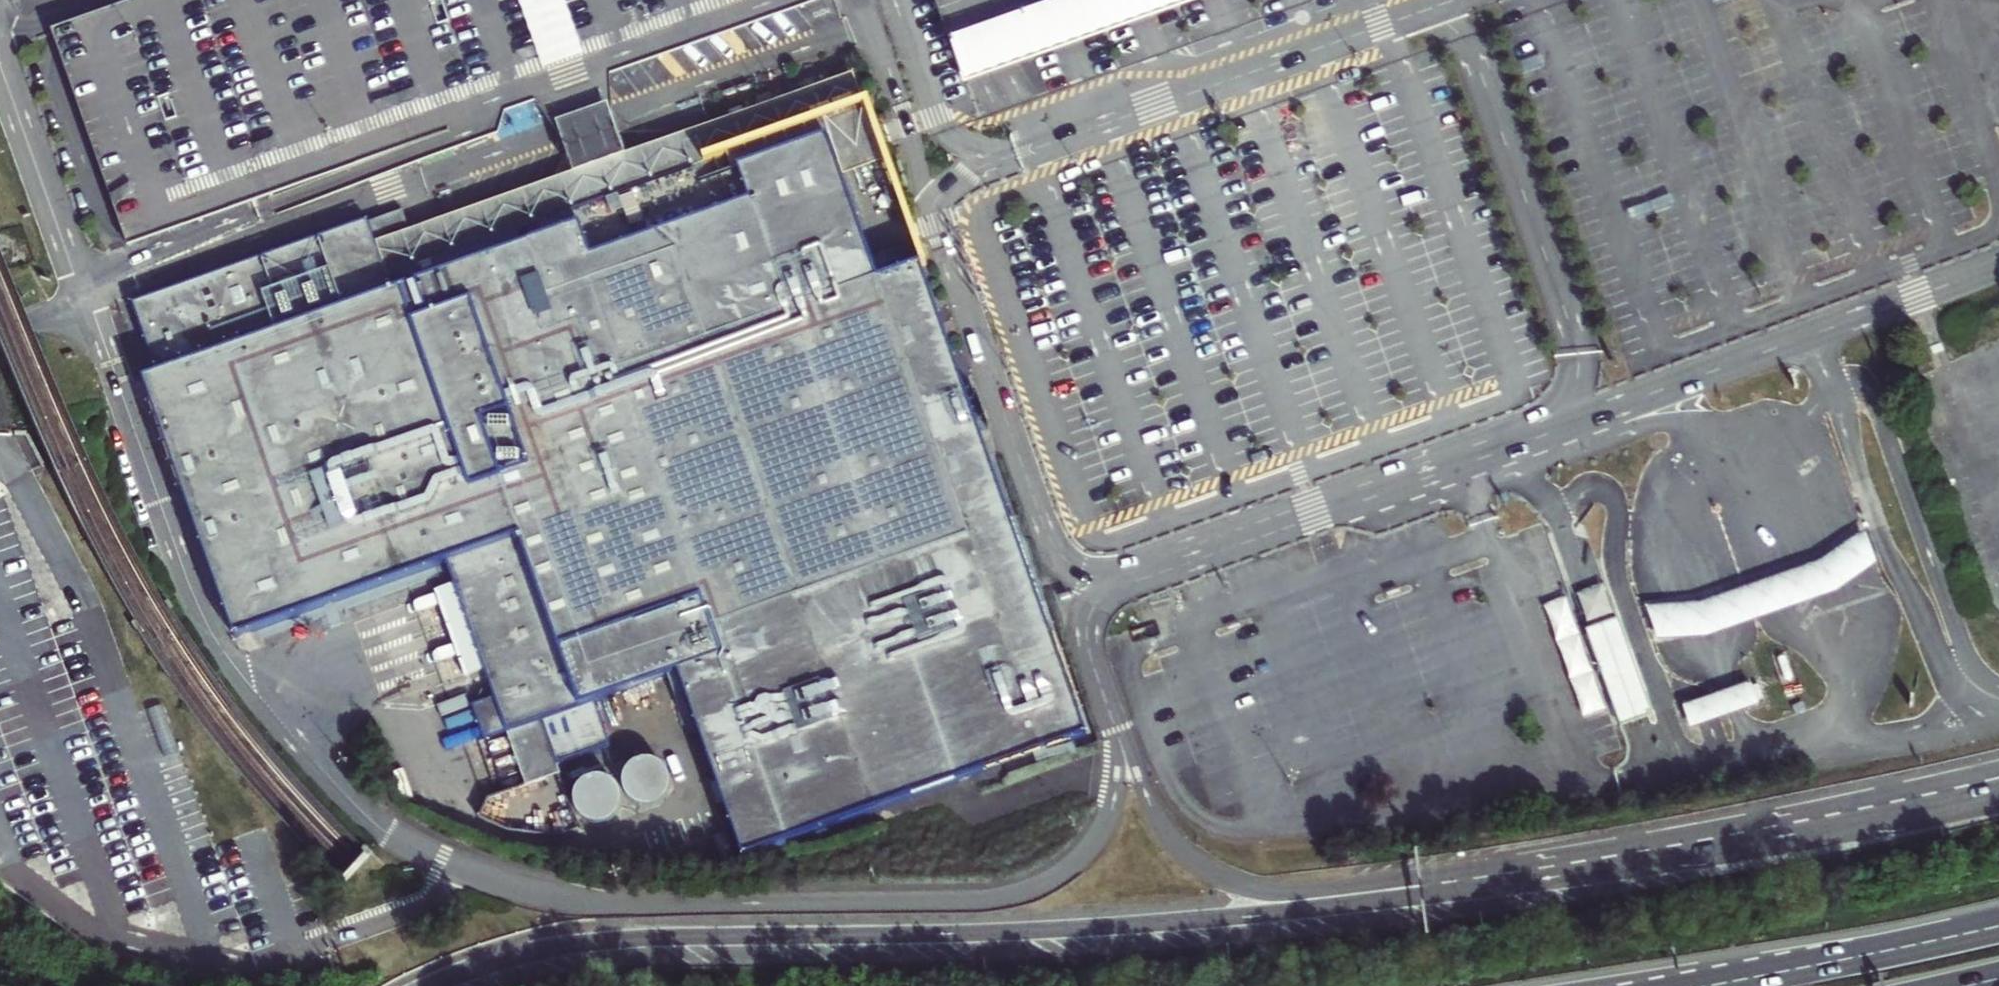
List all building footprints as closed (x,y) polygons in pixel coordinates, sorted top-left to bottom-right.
[(50,33),(127,244),(450,130),(456,147),(495,133),(503,112),(533,101),(557,125),(608,109),(613,108),(609,73),(821,0),(145,0),(50,33)] [(967,90),(999,79),(1218,0),(937,0),(967,90)] [(881,281),(844,177),(885,162),(855,76),(625,157),(608,109),(557,125),(574,174),(407,232),(398,207),(132,301),(158,374),(142,380),(233,638),(448,561),(498,701),(477,708),(487,739),(508,732),(526,784),(561,772),(557,763),(608,744),(594,703),(681,673),(746,858),(929,794),(1088,738),(923,266),(881,281)] [(1697,604),(1645,606),(1656,638),(1705,637),(1712,634),(1757,619),(1813,599),(1835,592),(1875,562),(1864,530),(1821,560),(1800,568),(1702,602),(1697,604)] [(1586,716),(1609,709),(1572,596),(1550,603),(1586,716)] [(1620,620),(1616,622),(1624,646),(1629,644),(1620,620)] [(1599,628),(1590,631),(1624,726),(1633,723),(1645,719),(1655,715),(1645,687),(1629,644),(1624,646),(1616,622),(1599,628)] [(1751,686),(1749,682),(1738,686),(1730,689),(1719,692),(1714,694),(1689,703),(1682,705),(1690,728),(1698,725),(1721,717),(1730,714),(1738,711),(1745,708),(1757,704),(1756,700),(1746,704),(1741,690),(1751,686)] [(1751,686),(1741,690),(1746,704),(1756,700),(1765,697),(1760,683),(1751,686)] [(665,803),(670,797),(673,789),(672,781),(669,773),(664,767),(656,763),(648,762),(640,763),(633,767),(628,772),(625,780),(624,788),(626,795),(630,802),(636,807),(643,810),(651,810),(659,808),(665,803)] [(620,813),(623,806),(623,798),(621,791),(616,784),(610,780),(602,777),(594,777),(586,780),(580,785),(575,793),(574,801),(575,809),(578,817),(585,822),(592,826),(601,827),(609,824),(616,820),(620,813)]
